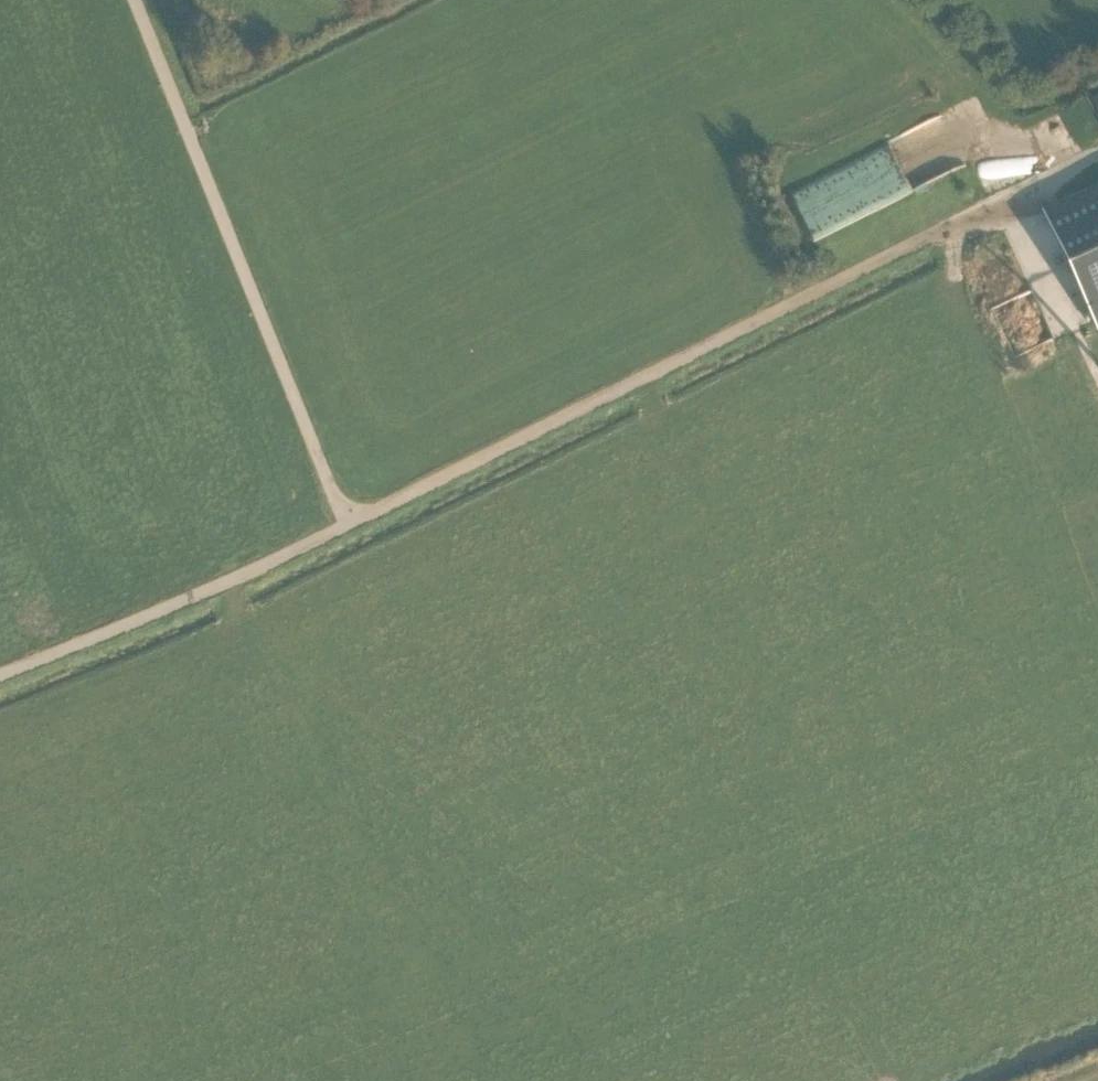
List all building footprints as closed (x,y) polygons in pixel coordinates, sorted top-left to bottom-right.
[(1043,216),(1095,329),(1097,334),(1097,191),(1043,216)] [(983,292),(1019,278),(1010,256),(975,270),(983,292)]
